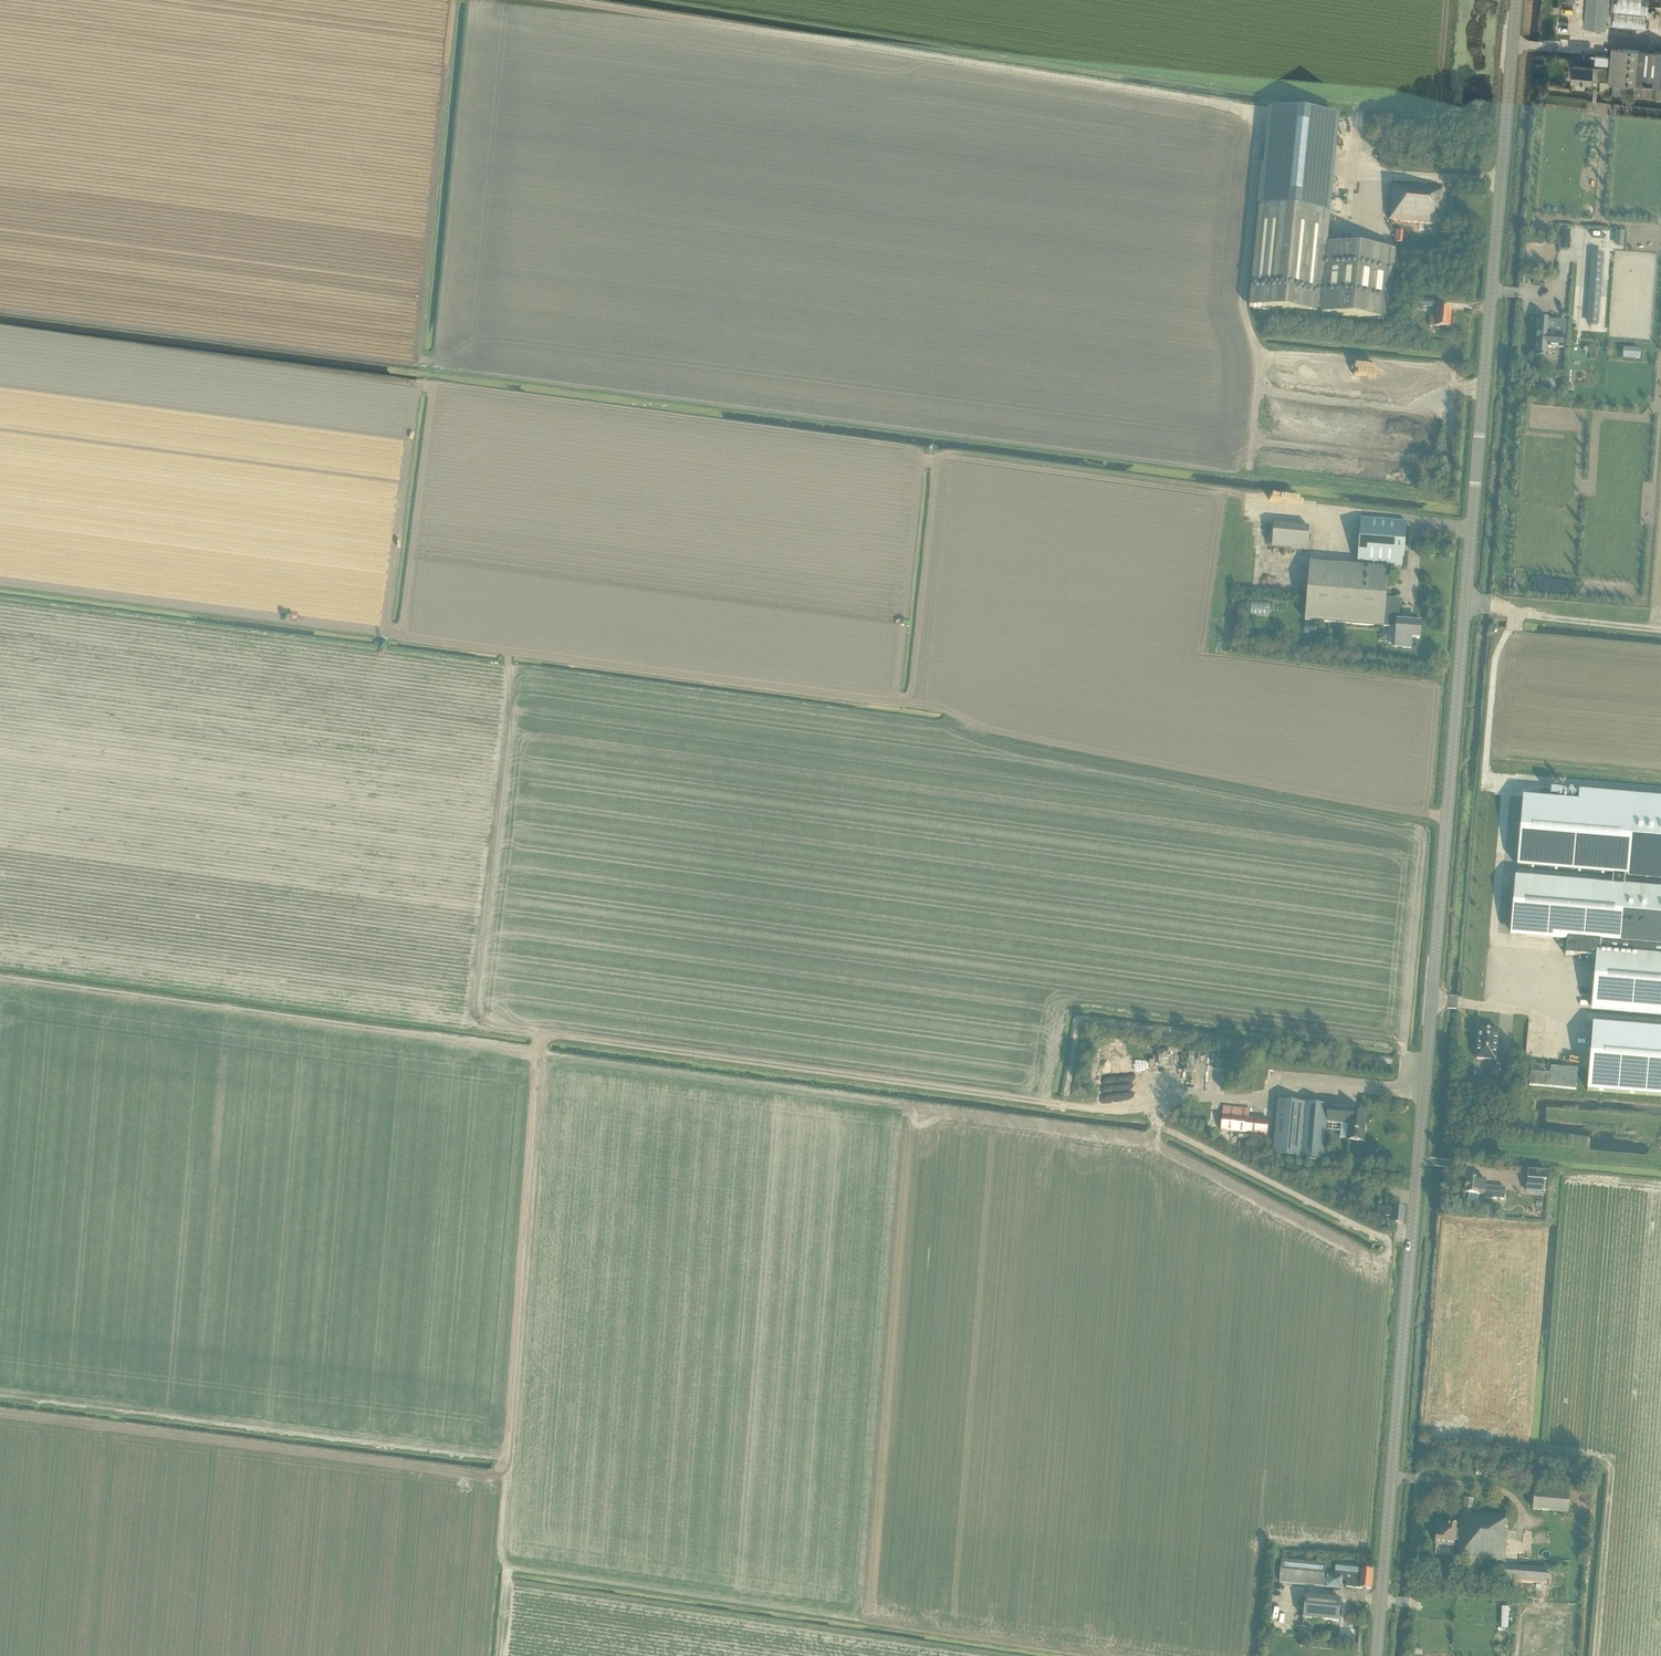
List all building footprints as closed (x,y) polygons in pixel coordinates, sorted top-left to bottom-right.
[(1608,0),(1585,0),(1583,27),(1606,29),(1608,0)] [(1612,25),(1645,28),(1648,0),(1614,0),(1612,25)] [(1607,81),(1613,81),(1612,93),(1630,95),(1630,83),(1660,86),(1660,51),(1610,46),(1608,67),(1607,81)] [(1572,65),(1571,79),(1591,81),(1592,79),(1607,81),(1608,67),(1600,67),(1593,66),(1593,67),(1572,65)] [(1443,191),(1394,185),(1393,196),(1391,195),(1390,220),(1439,225),(1443,191)] [(1261,208),(1250,306),(1389,320),(1396,254),(1328,248),(1331,215),(1330,215),(1332,199),(1308,197),(1306,214),(1261,208)] [(1399,226),(1398,238),(1406,238),(1407,227),(1399,226)] [(1593,250),(1587,323),(1598,324),(1603,251),(1593,250)] [(1543,286),(1543,272),(1536,272),(1535,285),(1543,286)] [(1569,285),(1561,284),(1558,315),(1566,316),(1569,285)] [(1420,299),(1420,307),(1438,308),(1438,301),(1420,299)] [(1431,317),(1430,327),(1450,329),(1452,311),(1437,310),(1436,318),(1431,317)] [(1539,320),(1536,357),(1542,358),(1542,359),(1543,359),(1544,358),(1546,358),(1547,347),(1563,348),(1564,338),(1565,322),(1549,321),(1539,320)] [(1641,349),(1624,348),(1623,357),(1640,359),(1641,349)] [(1362,519),(1358,565),(1403,568),(1407,523),(1362,519)] [(1274,524),(1272,547),(1307,551),(1310,528),(1274,524)] [(1384,627),(1396,629),(1397,620),(1399,620),(1400,600),(1386,600),(1389,571),(1309,564),(1305,621),(1384,627)] [(1396,629),(1395,647),(1411,648),(1412,638),(1420,639),(1421,624),(1399,622),(1399,620),(1397,620),(1396,629)] [(1518,867),(1613,875),(1613,886),(1625,887),(1626,876),(1660,879),(1660,809),(1523,797),(1518,867)] [(1625,887),(1613,886),(1517,878),(1512,934),(1567,939),(1565,955),(1596,958),(1596,962),(1598,962),(1594,1008),(1660,1013),(1660,890),(1625,887)] [(1593,1023),(1588,1091),(1660,1096),(1660,1029),(1593,1023)] [(1496,1061),(1498,1031),(1479,1029),(1476,1059),(1490,1061),(1490,1065),(1489,1065),(1487,1081),(1507,1083),(1508,1067),(1494,1066),(1495,1061),(1496,1061)] [(1531,1065),(1529,1085),(1576,1090),(1578,1070),(1551,1067),(1551,1073),(1545,1072),(1545,1067),(1531,1065)] [(1348,1125),(1346,1141),(1363,1142),(1365,1116),(1351,1115),(1351,1110),(1329,1108),(1329,1106),(1278,1101),(1273,1157),(1323,1161),(1327,1123),(1348,1125)] [(1252,1135),(1252,1138),(1267,1140),(1269,1120),(1249,1117),(1250,1109),(1223,1106),(1221,1131),(1252,1135)] [(1529,1171),(1528,1179),(1547,1181),(1547,1173),(1529,1171)] [(1467,1178),(1465,1194),(1469,1194),(1468,1201),(1477,1202),(1478,1195),(1483,1195),(1484,1198),(1505,1200),(1505,1189),(1486,1187),(1486,1180),(1467,1178)] [(1527,1191),(1542,1192),(1543,1192),(1544,1181),(1528,1180),(1527,1191)] [(1392,1217),(1392,1224),(1404,1225),(1405,1207),(1394,1206),(1393,1208),(1380,1206),(1378,1216),(1392,1217)] [(1570,1490),(1535,1487),(1533,1510),(1568,1514),(1570,1490)] [(1464,1499),(1463,1512),(1472,1514),(1473,1506),(1474,1502),(1474,1500),(1464,1499)] [(1445,1524),(1444,1524),(1438,1524),(1436,1545),(1455,1547),(1456,1541),(1458,1541),(1459,1537),(1460,1537),(1458,1558),(1505,1562),(1508,1529),(1506,1529),(1507,1518),(1463,1513),(1460,1531),(1456,1530),(1456,1525),(1445,1524)] [(1326,1580),(1324,1580),(1326,1565),(1282,1560),(1279,1583),(1325,1588),(1326,1590),(1341,1592),(1342,1579),(1347,1580),(1346,1587),(1371,1590),(1372,1572),(1358,1570),(1359,1563),(1335,1561),(1335,1565),(1334,1577),(1326,1577),(1326,1580)] [(1502,1581),(1513,1582),(1547,1584),(1548,1569),(1503,1565),(1502,1581)] [(1305,1596),(1303,1619),(1339,1622),(1341,1599),(1305,1596)] [(1340,1644),(1354,1646),(1355,1636),(1345,1635),(1341,1639),(1340,1644)]
